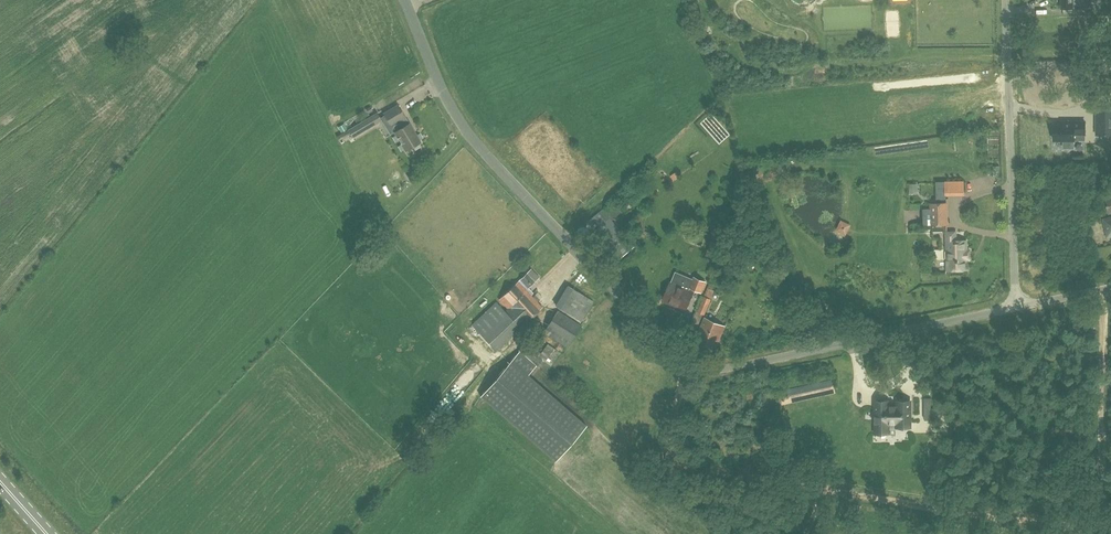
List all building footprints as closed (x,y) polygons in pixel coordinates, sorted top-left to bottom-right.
[(1062,8),(1073,8),(1073,9),(1082,8),(1086,4),(1086,0),(1062,0),(1062,8)] [(398,104),(383,113),(395,131),(406,150),(420,141),(409,123),(410,123),(398,104)] [(1096,109),(1096,134),(1110,134),(1110,109),(1096,109)] [(352,138),(382,120),(377,112),(348,129),(337,135),(339,140),(350,134),(352,138)] [(1054,124),(1054,140),(1063,140),(1063,148),(1073,148),(1073,140),(1074,140),(1085,140),(1085,135),(1085,121),(1062,121),(1062,124),(1054,124)] [(946,193),(945,181),(936,181),(937,200),(947,200),(947,193),(946,193)] [(951,198),(970,198),(970,182),(951,182),(951,198)] [(946,210),(946,204),(946,203),(931,204),(932,226),(946,225),(946,210)] [(850,226),(841,222),(837,230),(846,234),(850,226)] [(590,230),(588,228),(586,227),(581,227),(578,229),(577,232),(578,236),(580,238),(583,239),(585,239),(588,238),(590,236),(590,233),(590,230)] [(956,241),(956,232),(946,232),(946,233),(946,252),(947,252),(948,260),(946,260),(947,270),(967,269),(967,260),(969,260),(969,250),(967,250),(967,241),(956,241)] [(731,268),(733,258),(726,256),(724,266),(731,268)] [(497,349),(543,306),(526,289),(540,276),(532,268),(518,280),(519,281),(500,299),(508,308),(505,311),(497,301),(473,324),(497,349)] [(707,281),(694,276),(693,278),(689,287),(691,288),(702,292),(707,281)] [(777,295),(787,291),(782,278),(772,282),(777,295)] [(686,309),(693,292),(671,282),(664,300),(686,309)] [(581,321),(594,301),(569,285),(556,305),(581,321)] [(543,297),(538,292),(533,296),(538,301),(543,297)] [(705,315),(712,298),(704,295),(697,312),(705,315)] [(568,347),(581,325),(558,310),(544,332),(568,347)] [(713,354),(725,325),(705,317),(694,345),(713,354)] [(537,366),(542,359),(538,356),(541,353),(540,351),(528,341),(520,351),(480,396),(555,461),(587,425),(528,374),(536,365),(537,366)] [(551,365),(561,352),(548,343),(541,353),(538,356),(542,359),(551,365)] [(876,401),(876,433),(888,433),(888,422),(898,422),(898,427),(910,427),(910,401),(898,401),(898,406),(888,406),(888,401),(876,401)]
